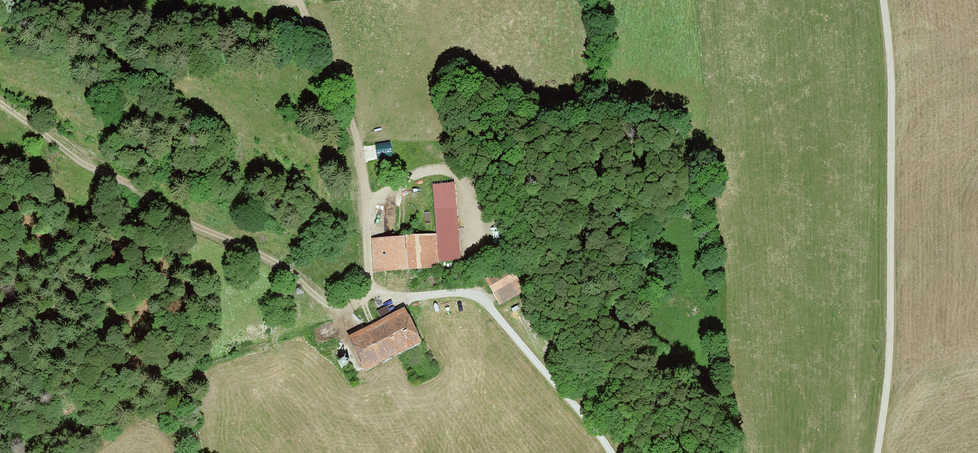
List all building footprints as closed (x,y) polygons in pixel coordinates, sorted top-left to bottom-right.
[(452,181),(430,183),(434,233),(437,259),(459,257),(452,181)] [(434,233),(369,238),(372,270),(437,265),(437,259),(434,233)] [(513,264),(488,275),(500,303),(525,292),(513,264)] [(400,308),(340,335),(354,367),(414,340),(400,308)]
